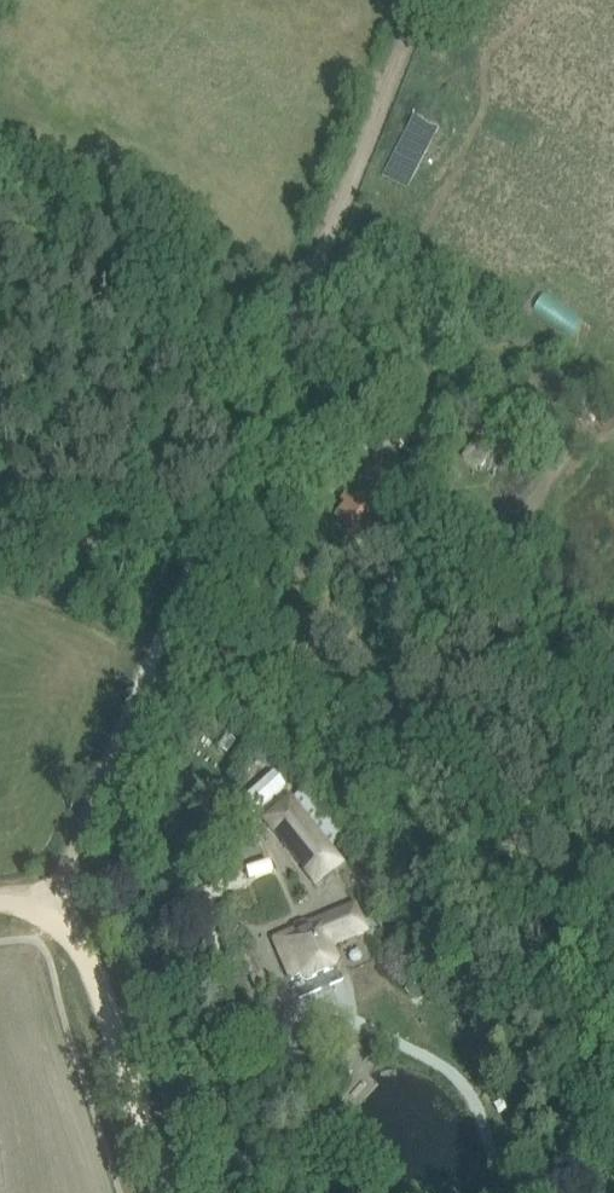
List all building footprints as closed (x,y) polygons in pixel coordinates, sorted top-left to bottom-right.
[(489,413),(459,455),(494,478),(521,436),(489,413)] [(336,520),(355,535),(368,544),(409,487),(375,461),(351,492),(355,496),(336,520)] [(218,746),(227,752),(235,741),(226,734),(218,746)] [(272,758),(260,753),(256,763),(268,768),(272,758)] [(346,834),(307,785),(295,795),(334,843),(346,834)] [(290,795),(261,817),(315,886),(344,862),(290,795)] [(354,906),(297,930),(274,940),(291,980),(301,976),(308,978),(334,968),(325,946),(365,930),(354,906)]
